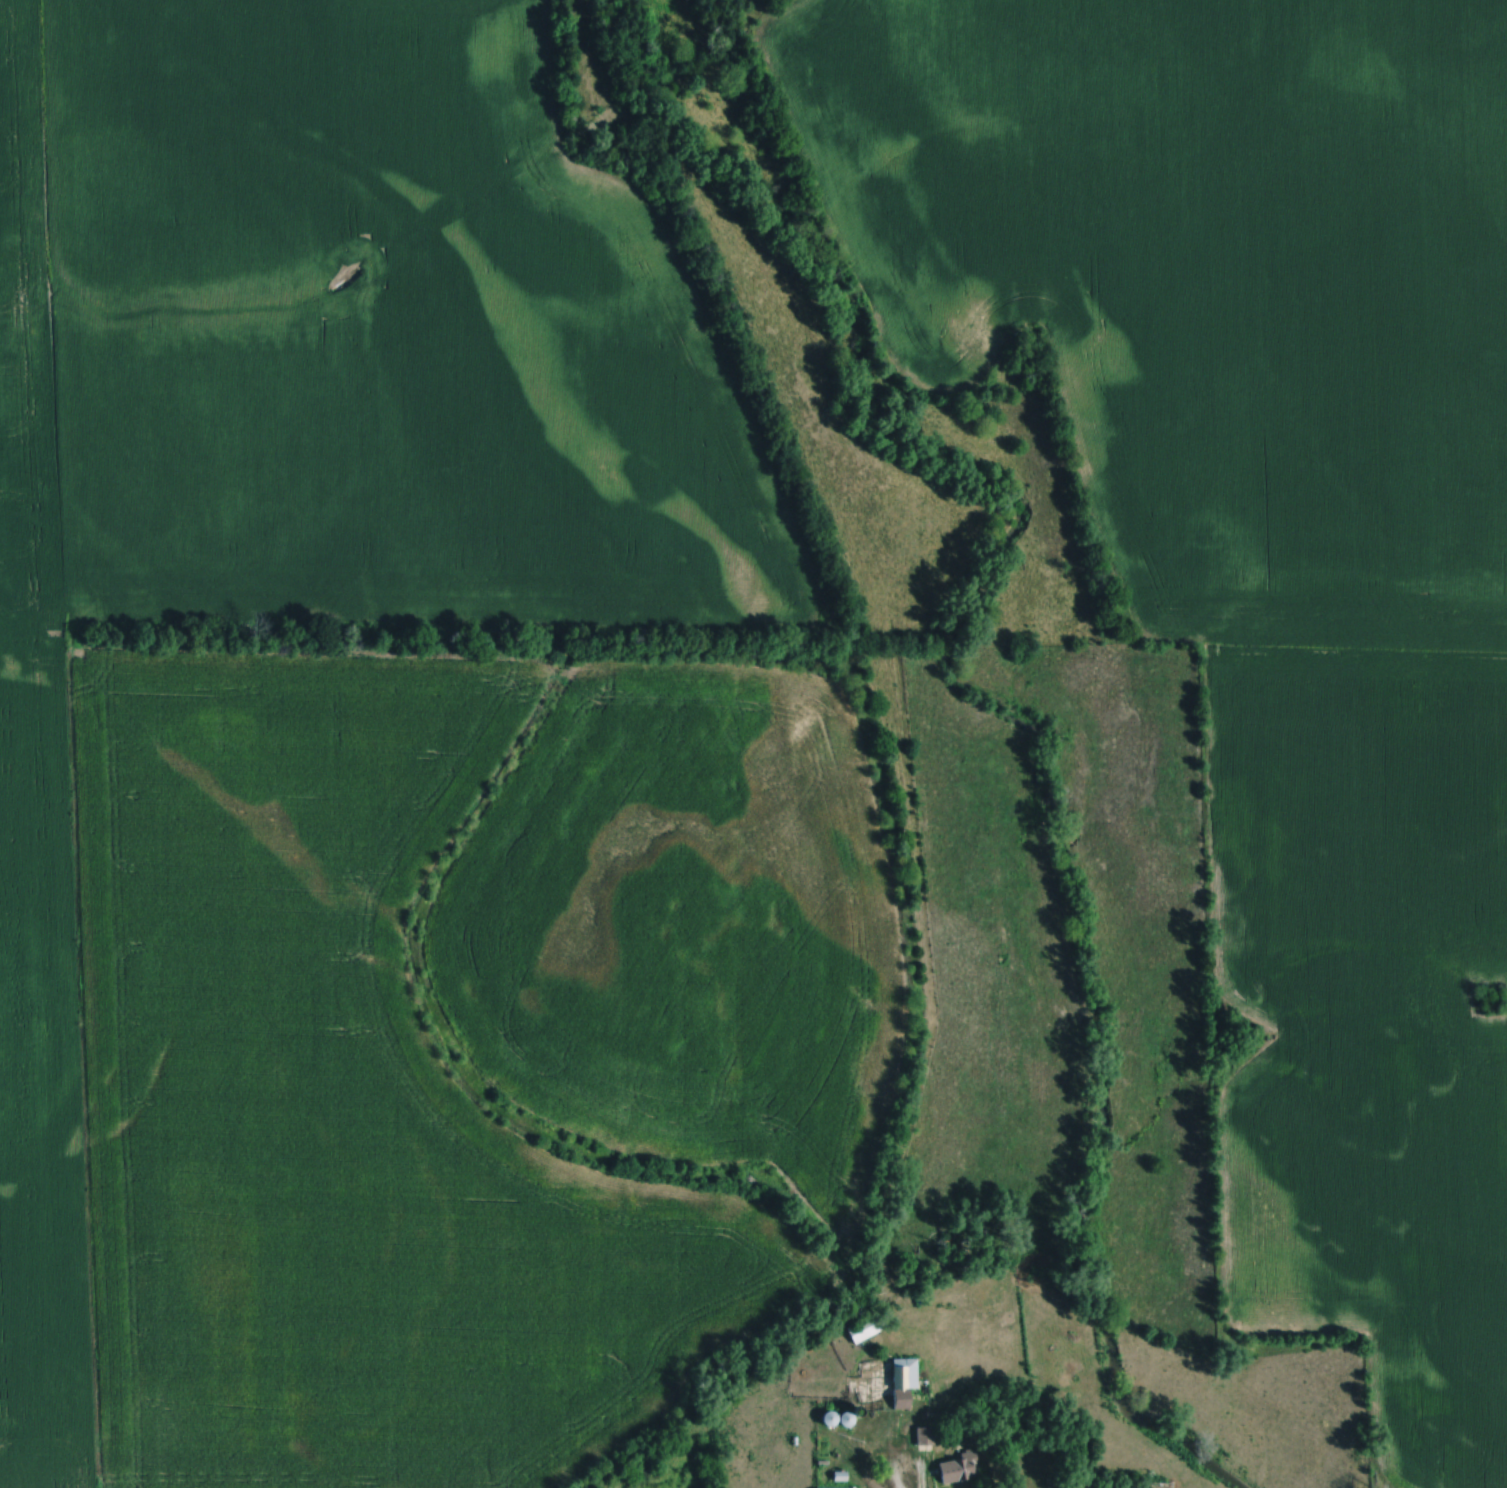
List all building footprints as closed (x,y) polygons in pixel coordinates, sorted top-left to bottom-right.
[(856,1345),(890,1329),(882,1312),(848,1328),(856,1345)] [(893,1411),(919,1411),(919,1360),(893,1360),(893,1411)] [(917,1446),(936,1446),(936,1428),(917,1428),(917,1446)] [(941,1463),(942,1484),(978,1482),(977,1461),(941,1463)]
